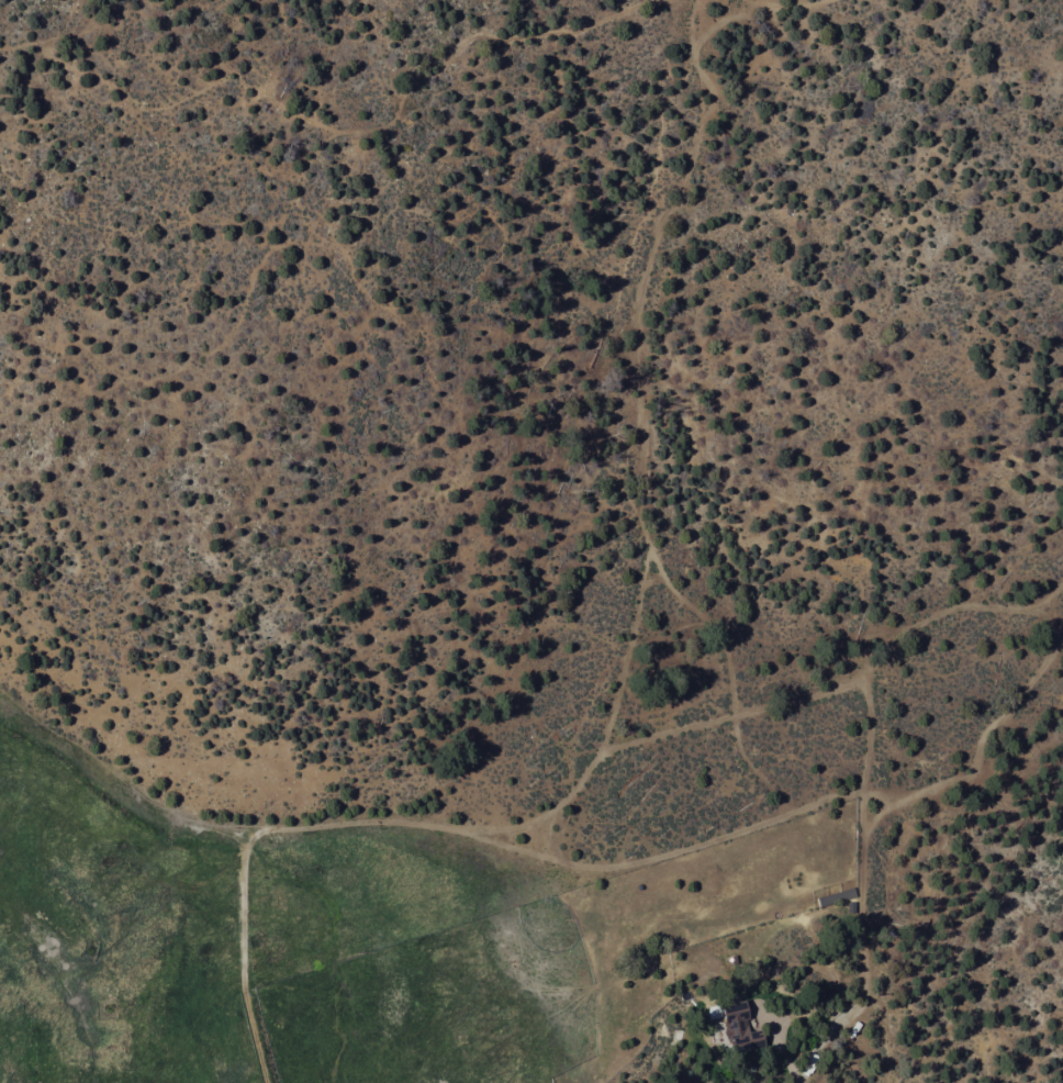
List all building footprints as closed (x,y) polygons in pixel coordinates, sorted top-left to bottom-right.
[(818,895),(820,905),(856,898),(854,889),(818,895)] [(749,1031),(748,1003),(725,1003),(725,1038),(732,1038),(732,1049),(766,1049),(766,1030),(749,1031)]
